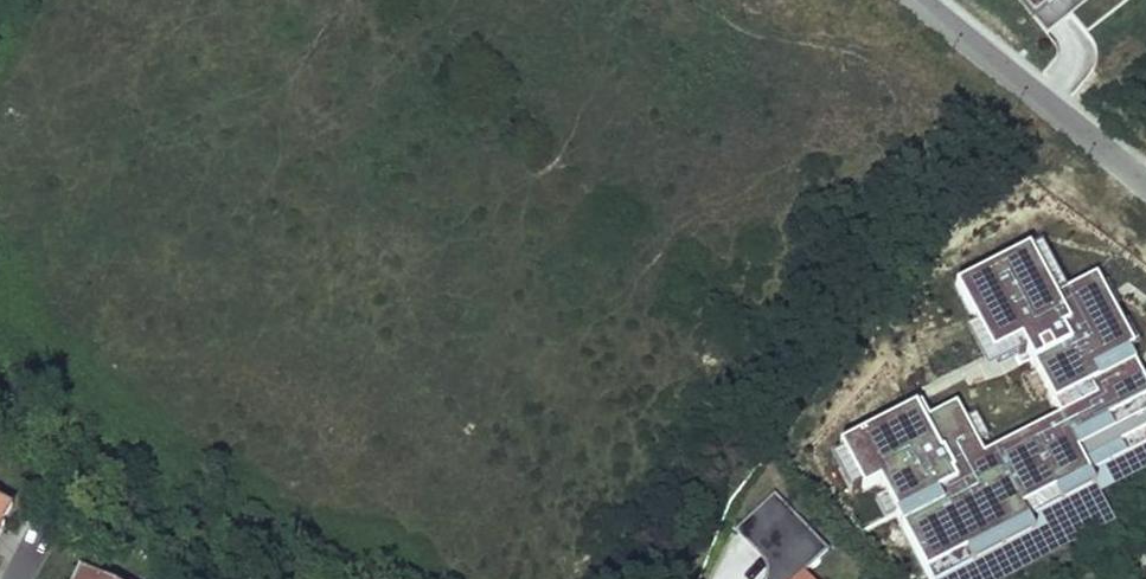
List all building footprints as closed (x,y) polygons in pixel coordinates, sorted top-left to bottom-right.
[(1063,53),(1129,0),(1020,0),(1063,53)] [(14,508),(0,500),(0,533),(14,508)] [(771,578),(803,578),(788,563),(771,578)] [(82,569),(77,578),(102,578),(82,569)]
